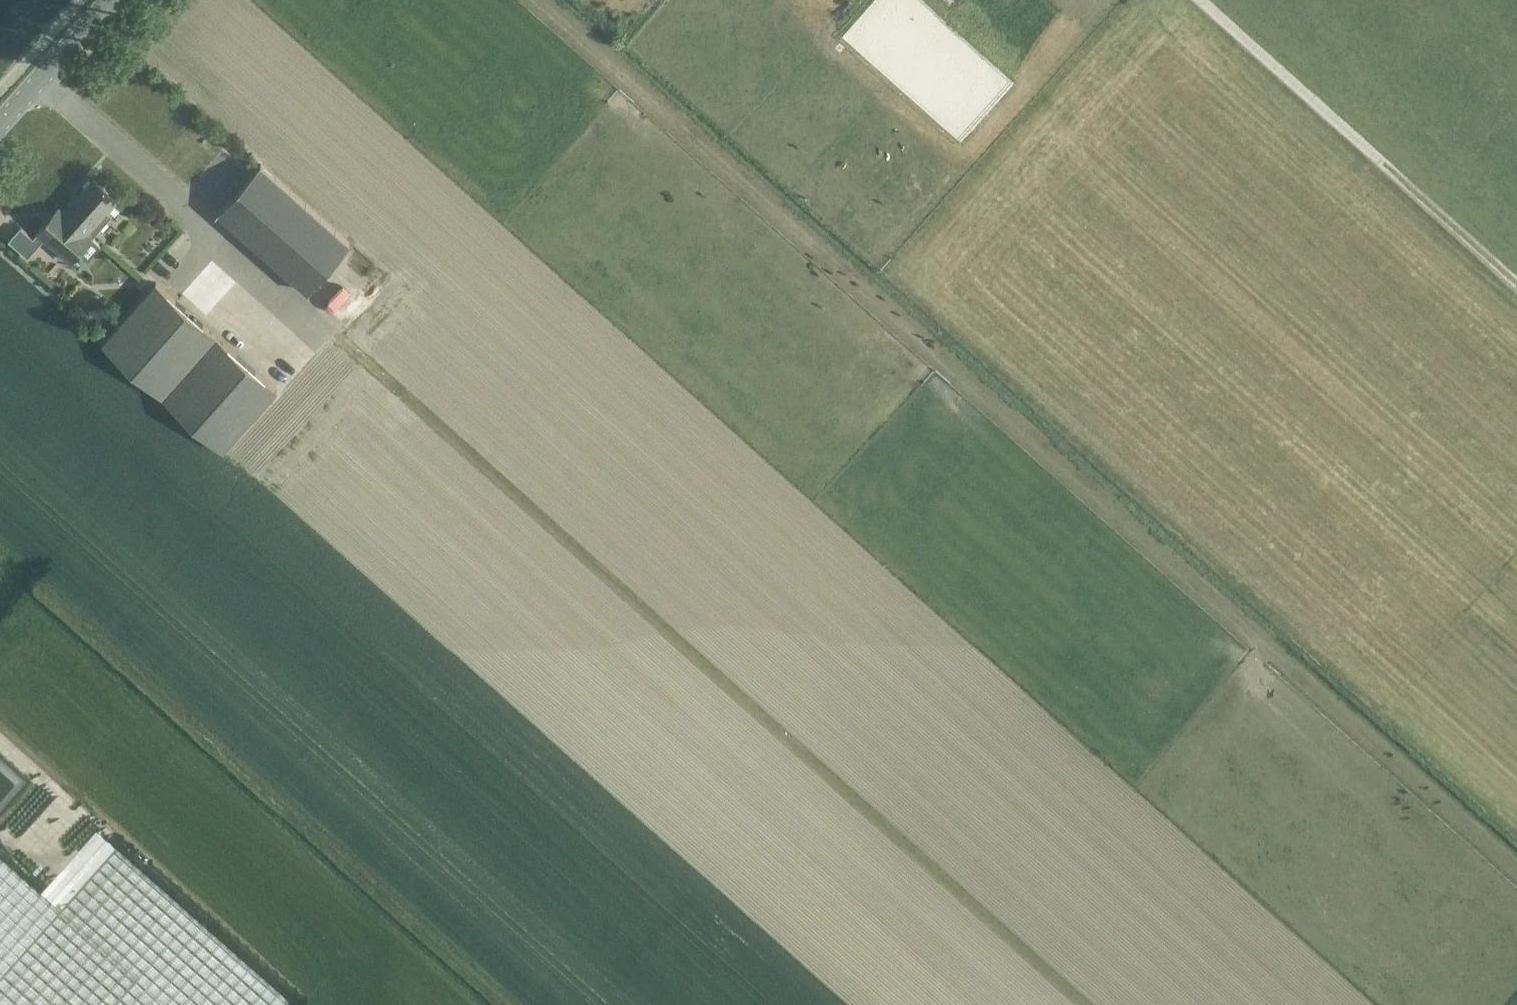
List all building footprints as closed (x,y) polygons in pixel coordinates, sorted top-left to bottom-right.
[(262,162),(259,165),(218,211),(308,291),(352,241),(262,162)] [(93,178),(64,211),(88,232),(117,200),(93,178)] [(88,232),(64,211),(59,206),(38,229),(39,230),(34,236),(21,225),(9,239),(28,256),(46,236),(72,259),(92,236),(88,232)] [(225,450),(279,390),(157,281),(103,341),(225,450)] [(99,318),(109,307),(99,298),(89,309),(99,318)] [(113,855),(97,840),(43,900),(60,914),(113,855)] [(115,855),(60,917),(0,863),(0,1004),(282,1004),(115,855)]
